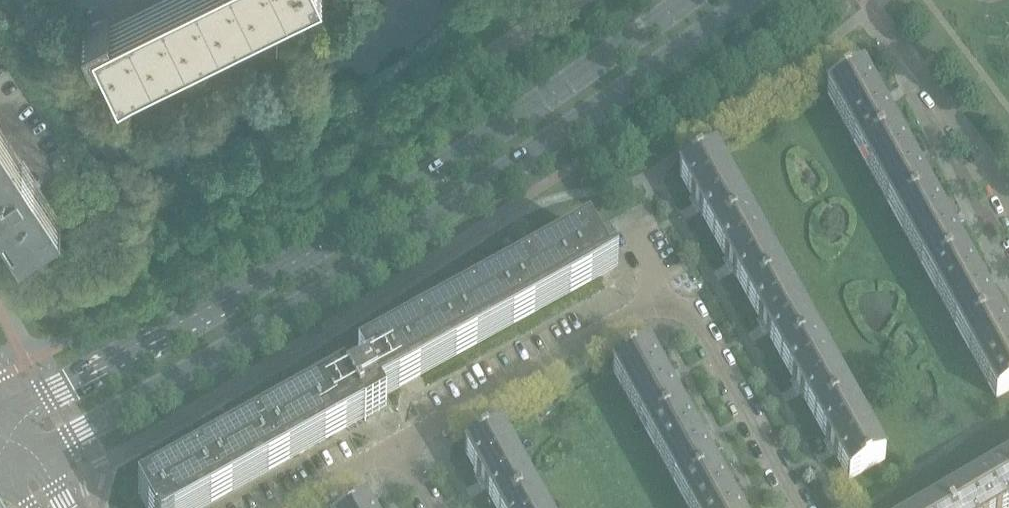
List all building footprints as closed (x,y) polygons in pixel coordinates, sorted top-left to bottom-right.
[(94,52),(95,52),(95,51),(101,48),(117,80),(114,81),(120,93),(305,0),(171,0),(108,31),(103,20),(108,18),(107,16),(82,29),(94,52)] [(860,155),(897,134),(863,73),(826,93),(860,155)] [(1,214),(2,215),(20,242),(19,242),(19,244),(61,217),(60,216),(58,216),(5,134),(0,127),(0,213),(1,214)] [(894,215),(931,195),(897,134),(860,155),(894,215)] [(714,236),(749,216),(716,155),(679,175),(714,236)] [(931,195),(894,215),(928,276),(965,256),(931,195)] [(747,297),(783,277),(749,216),(714,236),(747,297)] [(368,374),(347,387),(362,416),(365,421),(387,409),(379,395),(608,269),(589,235),(361,361),(368,374)] [(965,256),(928,276),(962,337),(998,317),(965,256)] [(781,358),(817,338),(783,277),(747,297),(781,358)] [(962,337),(996,398),(1008,391),(1008,336),(998,317),(962,337)] [(815,419),(851,399),(817,338),(781,358),(815,419)] [(647,433),(683,413),(649,351),(613,371),(647,433)] [(362,416),(347,387),(344,382),(139,495),(147,507),(196,507),(362,416)] [(851,399),(815,419),(849,480),(885,460),(851,399)] [(681,494),(717,473),(683,413),(647,433),(681,494)] [(536,494),(501,433),(465,453),(496,507),(510,507),(536,494)] [(1001,466),(941,501),(945,507),(1008,507),(1008,480),(1001,466)] [(681,494),(689,507),(736,507),(717,473),(681,494)] [(510,507),(543,507),(536,494),(510,507)]
